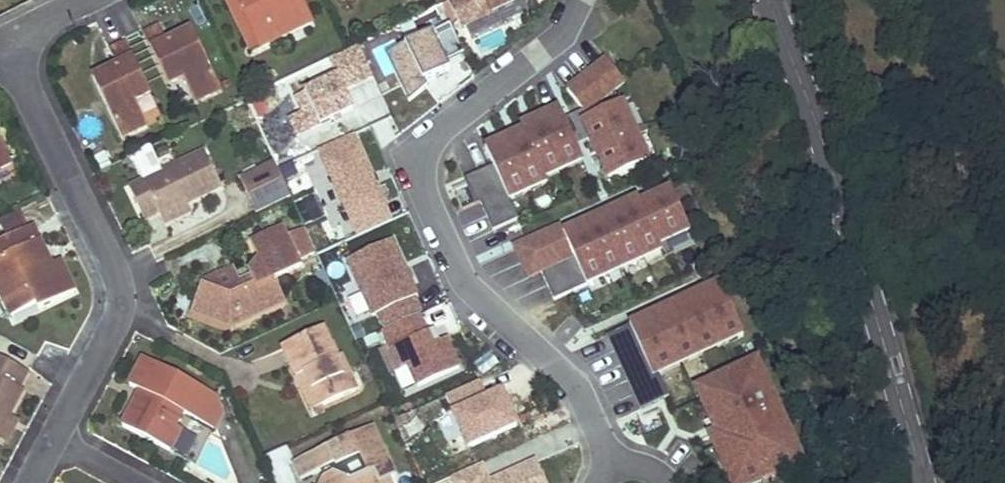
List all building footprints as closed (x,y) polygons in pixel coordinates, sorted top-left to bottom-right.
[(254,52),(263,48),(239,0),(228,0),(254,52)] [(301,0),(239,0),(263,48),(313,24),(301,0)] [(446,4),(448,10),(454,7),(464,27),(485,18),(476,0),(453,0),(446,4)] [(485,18),(524,0),(476,0),(485,18)] [(386,52),(404,95),(466,69),(448,26),(386,52)] [(162,28),(145,35),(170,85),(185,79),(196,103),(223,90),(194,30),(168,42),(162,28)] [(130,45),(112,51),(119,65),(94,78),(123,138),(148,125),(137,101),(153,95),(130,45)] [(345,90),(374,78),(359,45),(330,58),(345,90)] [(584,116),(625,86),(605,58),(564,89),(584,116)] [(302,91),(318,127),(354,112),(338,76),(302,91)] [(578,122),(605,184),(651,164),(624,102),(578,122)] [(509,199),(584,169),(560,111),(481,144),(491,168),(470,177),(491,230),(517,219),(509,199)] [(356,132),(317,148),(353,237),(392,221),(356,132)] [(15,165),(0,133),(0,172),(15,165)] [(225,187),(208,152),(165,173),(152,146),(134,155),(147,181),(132,188),(147,220),(162,213),(163,217),(225,187)] [(259,214),(294,198),(278,162),(242,179),(259,214)] [(554,297),(693,243),(670,186),(512,247),(525,281),(545,273),(554,297)] [(2,233),(26,227),(22,212),(0,218),(0,226),(2,233)] [(0,243),(0,268),(9,286),(1,291),(13,317),(38,304),(40,309),(76,291),(62,260),(47,268),(35,243),(41,240),(34,226),(0,243)] [(221,295),(202,288),(192,311),(233,326),(284,303),(274,278),(301,265),(283,227),(252,242),(261,261),(253,280),(257,286),(231,298),(221,295)] [(396,393),(461,372),(450,336),(431,342),(398,238),(351,253),(396,393)] [(244,284),(235,266),(200,283),(202,288),(221,295),(244,284)] [(1,291),(9,286),(0,268),(0,289),(1,291)] [(244,284),(221,295),(231,298),(257,286),(253,280),(244,284)] [(667,398),(658,375),(745,342),(723,285),(606,329),(637,410),(667,398)] [(320,330),(286,345),(300,378),(306,375),(322,406),(356,391),(359,391),(344,355),(334,360),(320,330)] [(0,356),(0,419),(3,413),(12,417),(26,390),(21,387),(29,371),(0,356)] [(805,467),(760,358),(720,375),(715,361),(682,375),(719,463),(727,482),(765,482),(805,467)] [(217,396),(147,359),(132,386),(143,391),(125,424),(173,450),(184,430),(177,426),(184,413),(215,429),(224,413),(217,396)] [(306,375),(300,378),(315,410),(322,406),(306,375)] [(451,415),(438,420),(451,455),(520,430),(505,390),(486,397),(480,382),(444,395),(451,415)] [(0,419),(0,437),(1,438),(12,417),(3,413),(0,419)] [(339,443),(348,462),(361,456),(368,473),(352,481),(335,473),(324,479),(322,482),(394,482),(392,478),(396,476),(374,428),(339,443)] [(329,447),(296,462),(303,478),(336,463),(329,447)] [(482,467),(454,477),(456,482),(545,482),(539,465),(487,482),(482,467)]
